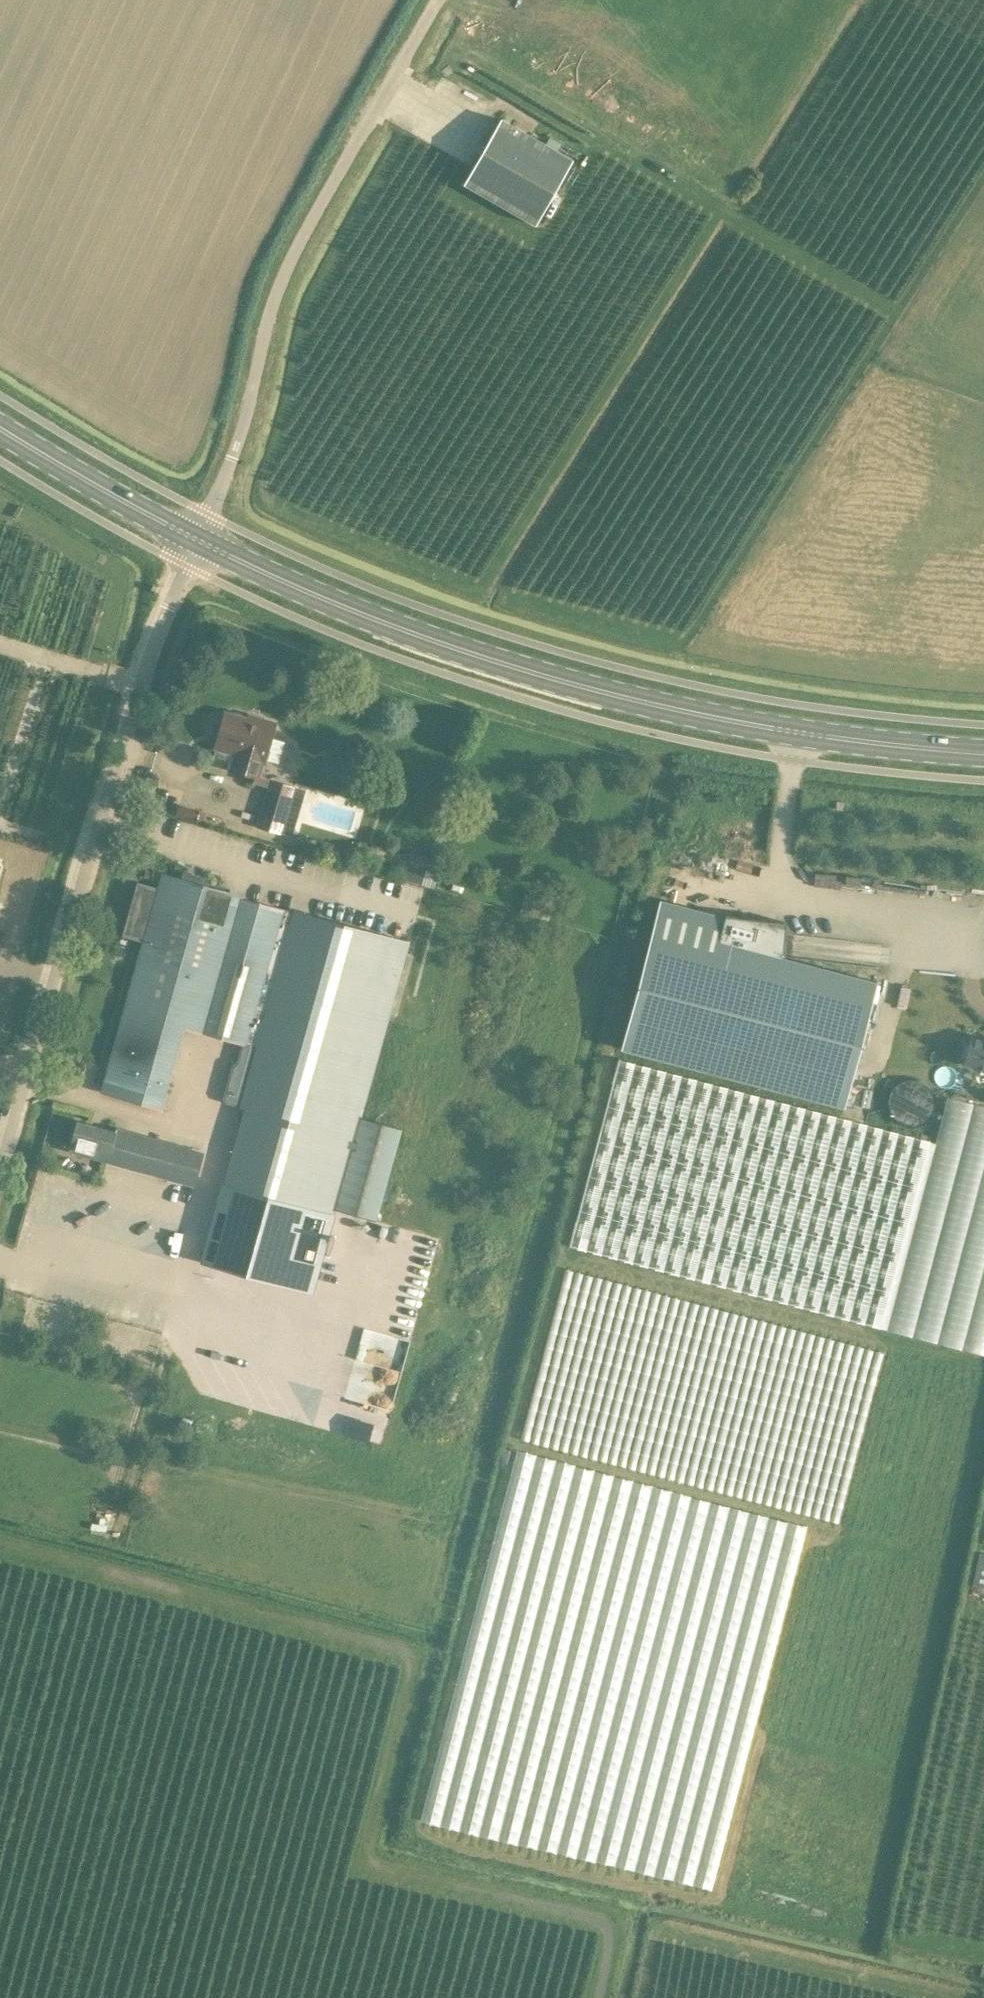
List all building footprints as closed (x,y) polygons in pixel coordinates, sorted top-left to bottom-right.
[(545,144),(501,119),(463,184),(535,225),(573,160),(557,151),(545,144)] [(545,144),(557,151),(561,143),(549,136),(545,144)] [(271,739),(275,724),(258,719),(257,722),(224,713),(214,745),(236,751),(231,769),(258,777),(262,762),(264,762),(264,759),(278,763),(284,742),(271,739)] [(269,779),(255,826),(292,837),(306,791),(295,787),(269,779)] [(430,859),(411,854),(406,873),(424,879),(430,859)] [(244,1107),(223,1184),(332,1215),(408,943),(294,912),(294,914),(240,899),(241,897),(162,875),(102,1091),(161,1108),(184,1026),(245,1043),(229,1103),(244,1107)] [(617,1047),(842,1104),(874,977),(779,951),(785,919),(722,910),(721,913),(659,897),(617,1047)] [(972,1031),(968,1039),(962,1036),(959,1054),(962,1054),(958,1062),(983,1068),(983,1034),(972,1031)] [(907,1075),(890,1101),(911,1115),(929,1088),(907,1075)] [(929,1140),(879,1328),(878,1328),(833,1501),(943,1530),(983,1374),(983,1106),(947,1096),(941,1094),(929,1140)] [(376,1220),(402,1130),(361,1118),(335,1209),(376,1220)] [(116,1131),(77,1120),(68,1152),(195,1187),(204,1152),(117,1127),(116,1131)] [(377,1222),(368,1252),(399,1261),(408,1232),(377,1222)] [(339,1300),(358,1304),(363,1281),(344,1277),(339,1300)] [(346,1436),(368,1442),(372,1429),(350,1422),(346,1436)] [(109,1536),(119,1508),(96,1500),(86,1528),(109,1536)] [(983,1586),(983,1552),(977,1551),(975,1586),(983,1586)]
